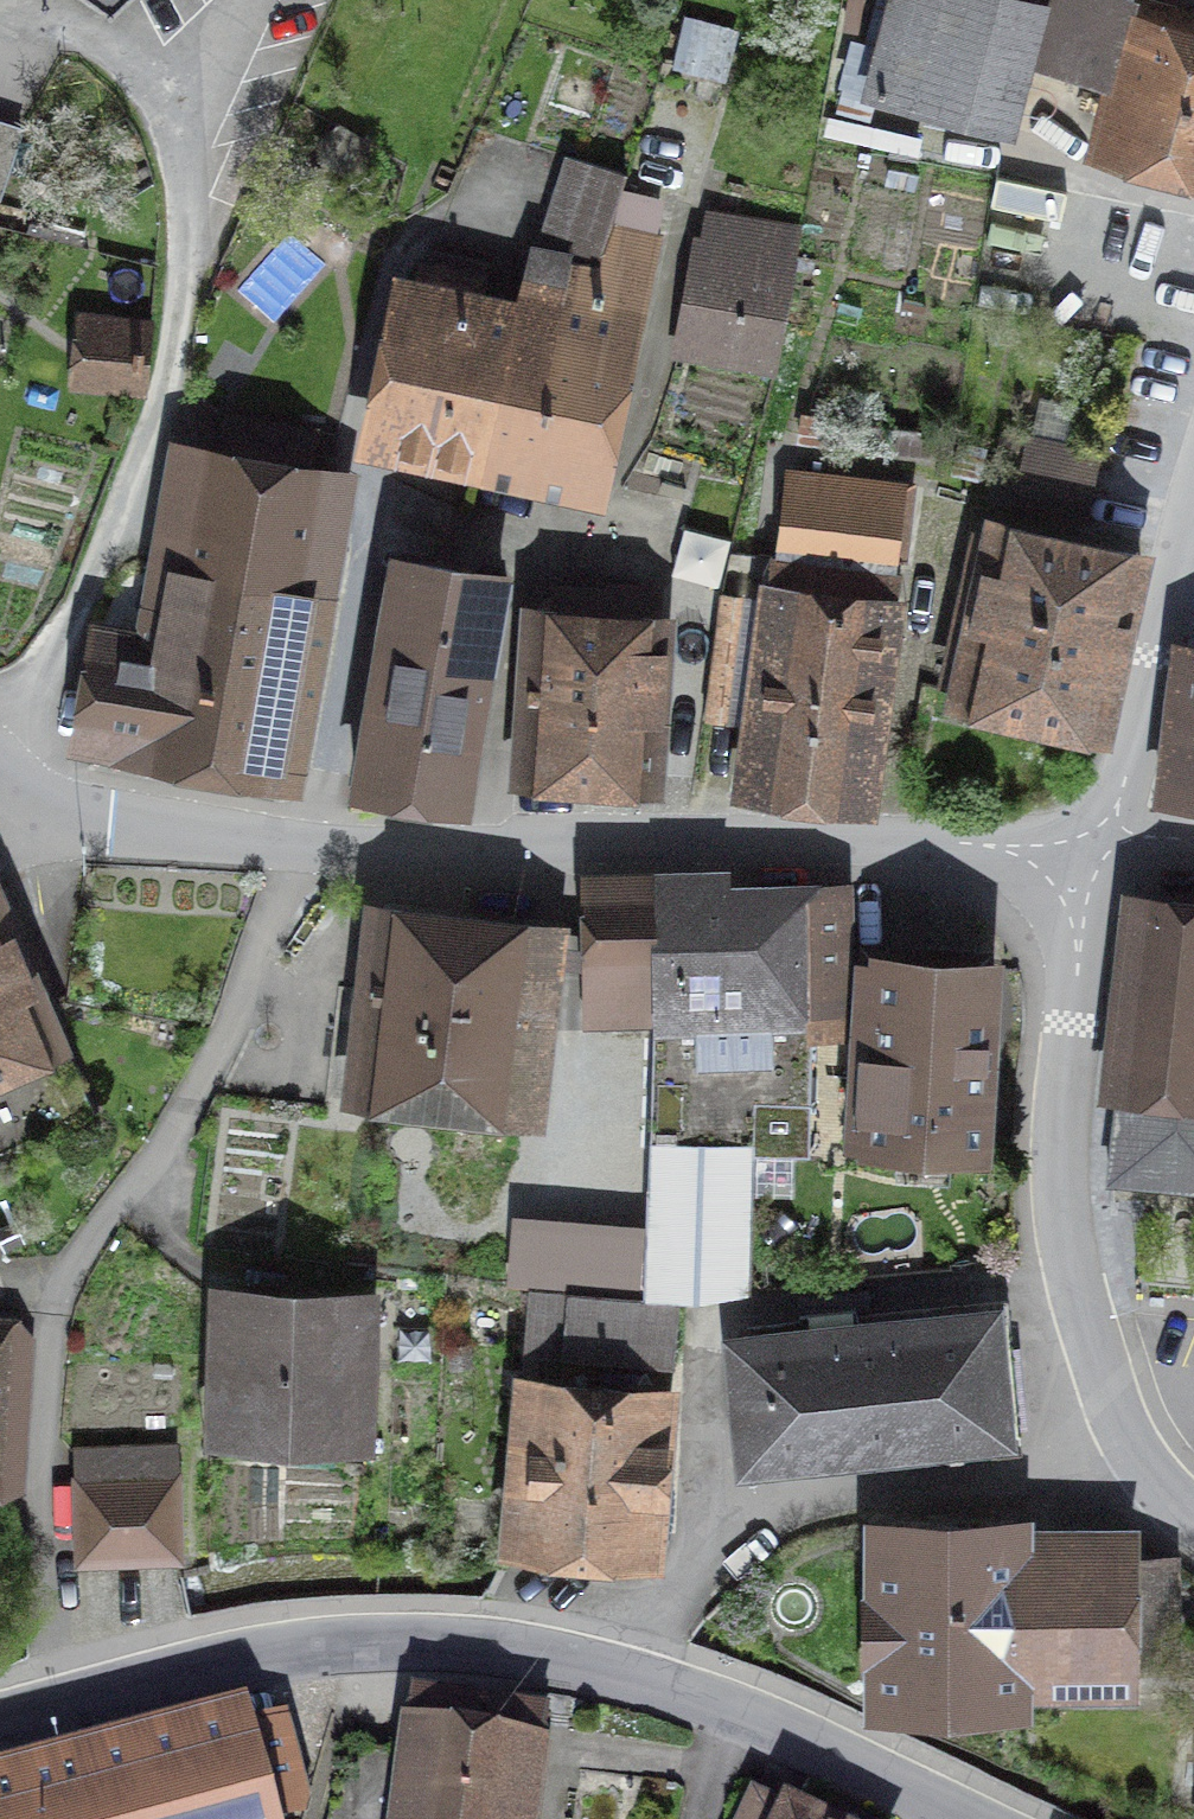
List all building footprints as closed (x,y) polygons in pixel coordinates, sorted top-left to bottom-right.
[(1003,126),(1035,5),(1017,0),(901,0),(887,52),(857,43),(846,84),(1003,126)] [(1152,0),(1049,0),(1035,52),(1132,78),(1115,143),(1193,164),(1193,11),(1152,0)] [(684,36),(678,60),(725,73),(731,49),(684,36)] [(0,121),(0,193),(22,129),(0,121)] [(321,142),(321,150),(358,170),(365,165),(365,142),(340,127),(321,142)] [(567,156),(538,247),(598,266),(611,226),(627,175),(567,156)] [(702,240),(682,344),(779,363),(796,260),(794,260),(799,230),(710,211),(704,240),(702,240)] [(598,266),(538,247),(531,277),(564,284),(555,327),(515,318),(484,458),(585,480),(616,340),(632,343),(655,237),(611,226),(598,266)] [(385,437),(484,458),(515,318),(478,311),(488,263),(450,254),(446,268),(422,263),(385,437)] [(145,389),(151,325),(88,319),(81,382),(145,389)] [(113,631),(95,731),(281,764),(320,542),(322,543),(323,536),(321,536),(330,486),(306,481),(314,432),(228,416),(219,465),(193,460),(161,639),(113,631)] [(1098,452),(1029,436),(1014,505),(1083,521),(1098,452)] [(749,738),(744,776),(860,792),(863,769),(872,770),(877,735),(868,734),(879,640),(894,642),(897,612),(883,610),(889,569),(883,568),(885,555),(899,557),(906,497),(878,494),(876,505),(795,495),(787,556),(785,556),(763,722),(750,720),(747,738),(749,738)] [(1126,562),(1010,536),(975,693),(1091,718),(1126,562)] [(490,577),(411,564),(389,689),(376,687),(373,702),(387,704),(383,728),(365,725),(356,779),(467,797),(476,744),(458,741),(462,716),(467,717),(481,637),(480,637),(490,577)] [(610,597),(559,593),(558,612),(548,611),(547,625),(545,625),(535,765),(641,773),(654,599),(610,595),(610,597)] [(736,598),(722,596),(705,716),(720,718),(736,598)] [(1193,789),(1193,657),(1178,787),(1193,789)] [(71,1058),(1,874),(0,875),(0,1085),(71,1058)] [(653,881),(654,1018),(655,1018),(645,1286),(679,1289),(750,1289),(753,1161),(754,1161),(756,1102),(811,1104),(813,1022),(811,1022),(810,893),(727,894),(727,880),(653,881)] [(654,1018),(653,881),(594,881),(595,965),(597,965),(598,1019),(654,1018)] [(845,892),(810,893),(811,1022),(813,1022),(847,1021),(845,892)] [(1138,909),(1118,1079),(1122,1080),(1111,1178),(1193,1187),(1193,916),(1138,909)] [(517,1103),(536,939),(383,921),(363,1085),(517,1103)] [(849,1138),(979,1146),(990,967),(882,960),(874,1076),(854,1075),(849,1138)] [(799,1105),(759,1104),(758,1152),(798,1153),(799,1105)] [(637,1141),(613,1140),(610,1209),(568,1207),(564,1280),(630,1283),(637,1141)] [(214,1284),(211,1441),(378,1444),(381,1287),(214,1284)] [(526,1536),(640,1546),(653,1397),(632,1395),(635,1359),(673,1362),(678,1302),(530,1289),(522,1388),(539,1389),(534,1445),(515,1443),(512,1478),(531,1480),(526,1536)] [(749,1339),(738,1352),(748,1456),(1009,1431),(1008,1428),(1007,1428),(997,1318),(998,1318),(998,1315),(749,1339)] [(28,1339),(0,1337),(0,1468),(19,1469),(28,1339)] [(82,1453),(83,1566),(194,1565),(193,1452),(82,1453)] [(1017,1524),(880,1524),(880,1699),(1063,1699),(1063,1671),(1125,1671),(1125,1664),(1174,1663),(1174,1561),(1125,1561),(1125,1551),(1017,1550),(1017,1524)] [(532,1711),(427,1697),(417,1768),(345,1758),(328,1818),(517,1818),(532,1711)] [(280,1719),(0,1793),(0,1818),(283,1818),(289,1818),(298,1784),(280,1719)] [(754,1796),(743,1818),(804,1818),(754,1796)]
